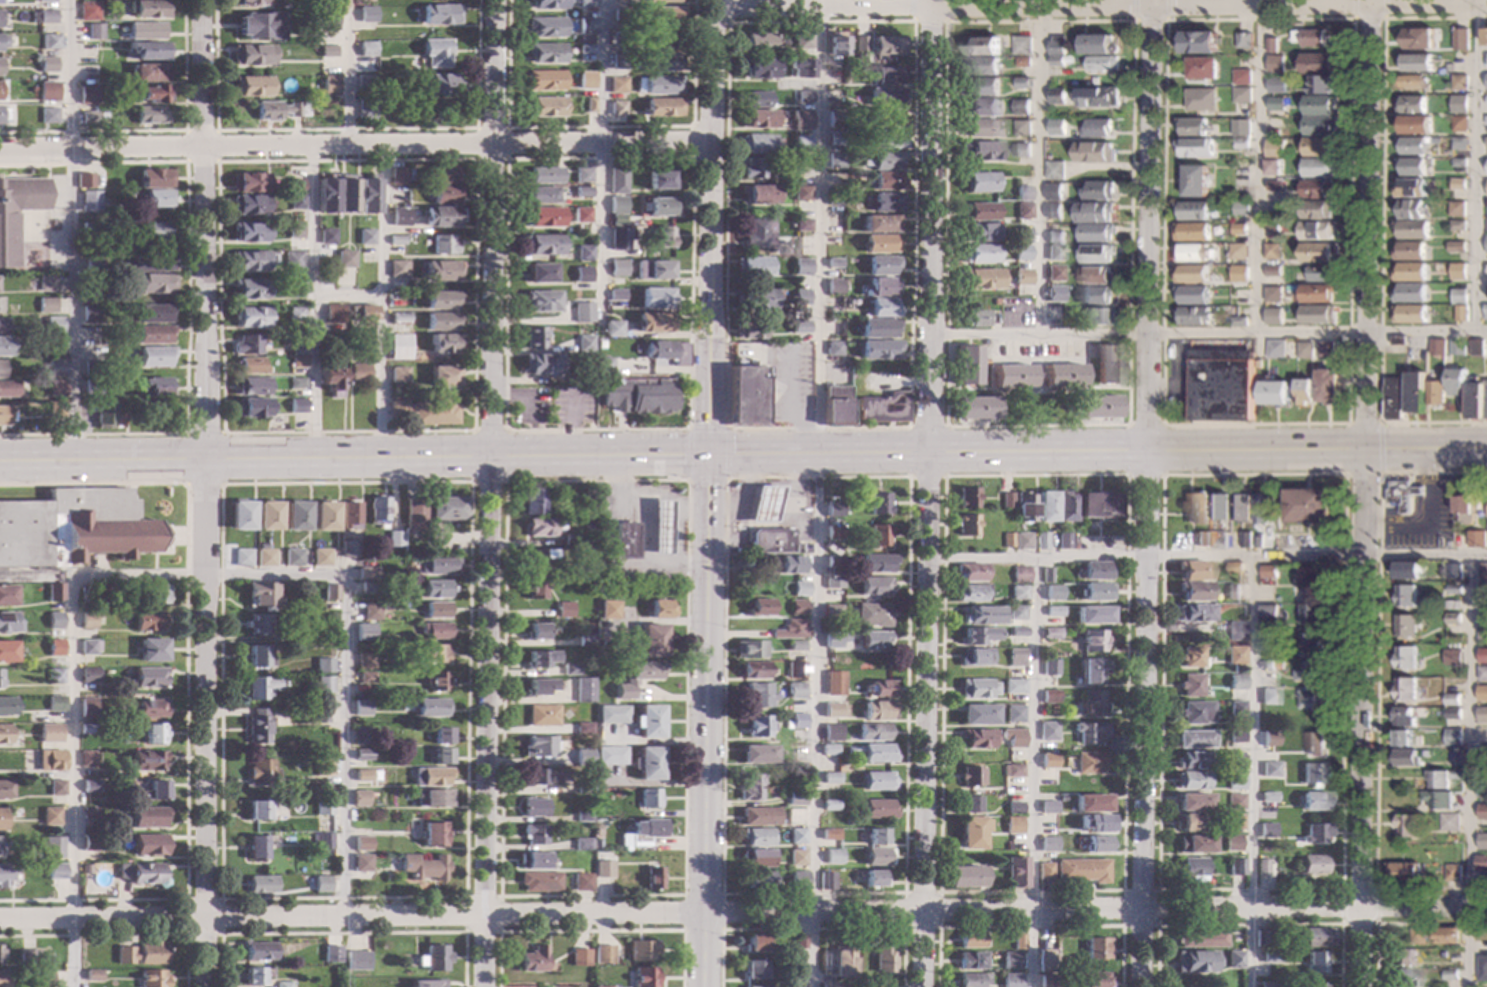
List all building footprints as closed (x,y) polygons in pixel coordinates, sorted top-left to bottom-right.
[(526,1),(526,0),(565,0),(565,10),(531,9),(531,1),(526,1)] [(579,6),(579,0),(595,0),(595,8),(579,8),(579,6)] [(98,21),(79,22),(78,3),(97,2),(98,21)] [(164,8),(167,8),(167,18),(131,18),(131,14),(127,14),(127,2),(164,2),(164,8)] [(459,26),(420,25),(421,5),(459,6),(459,26)] [(375,23),(359,23),(359,7),(375,7),(375,23)] [(682,17),(677,17),(677,25),(645,25),(645,7),(682,7),(682,17)] [(629,22),(613,22),(613,9),(629,10),(629,22)] [(55,24),(38,24),(38,23),(31,23),(31,13),(37,13),(37,11),(55,10),(55,24)] [(337,31),(319,31),(319,11),(338,12),(337,31)] [(280,40),(242,41),(242,36),(236,36),(236,18),(242,18),(242,13),(248,13),(248,15),(264,14),(264,13),(280,13),(280,40)] [(564,38),(531,37),(531,30),(526,30),(526,19),(564,19),(564,38)] [(595,35),(579,35),(579,19),(595,19),(595,35)] [(161,40),(127,41),(127,24),(161,23),(161,40)] [(101,40),(87,40),(87,24),(102,24),(101,40)] [(1433,49),(1404,49),(1403,28),(1433,28),(1433,49)] [(1469,50),(1454,50),(1454,28),(1469,29),(1469,50)] [(1324,46),(1301,46),(1302,29),(1324,29),(1324,46)] [(682,42),(677,41),(677,49),(645,49),(645,31),(682,31),(682,42)] [(627,45),(612,45),(612,32),(626,33),(627,33),(627,45)] [(761,34),(775,34),(775,54),(749,54),(749,34),(756,34),(756,32),(761,32),(761,34)] [(1252,48),(1237,47),(1237,32),(1238,32),(1252,32),(1252,48)] [(837,37),(846,38),(845,57),(830,56),(830,33),(837,33),(837,37)] [(812,50),(796,49),(796,34),(812,35),(812,50)] [(1112,43),(1114,43),(1118,46),(1118,50),(1114,54),(1081,53),(1082,34),(1112,35),(1112,43)] [(1217,53),(1183,53),(1183,52),(1178,52),(1178,34),(1218,34),(1217,53)] [(59,35),(59,50),(41,50),(41,35),(59,35)] [(996,55),(964,54),(964,47),(965,47),(966,36),(997,37),(996,55)] [(1030,55),(1011,55),(1011,36),(1030,36),(1030,55)] [(1063,55),(1047,54),(1047,41),(1050,41),(1050,36),(1063,36),(1063,55)] [(867,53),(856,53),(856,37),(867,37),(867,53)] [(1277,52),(1266,52),(1267,37),(1277,37),(1277,52)] [(904,57),(873,57),(873,38),(904,38),(904,57)] [(449,56),(448,56),(448,69),(425,69),(425,58),(421,58),(421,39),(450,40),(449,56)] [(374,58),(359,58),(359,42),(374,42),(374,58)] [(167,60),(133,61),(133,56),(130,56),(130,52),(127,52),(127,46),(167,45),(167,60)] [(271,65),(255,65),(255,67),(245,67),(245,65),(231,65),(231,46),(271,45),(271,65)] [(594,55),(579,55),(579,45),(595,45),(594,55)] [(563,64),(531,64),(531,55),(526,55),(526,46),(563,46),(563,64)] [(335,57),(319,57),(319,47),(335,47),(335,57)] [(676,55),(681,55),(681,70),(676,70),(676,72),(644,72),(645,53),(676,53),(676,55)] [(1334,55),(1338,55),(1338,72),(1333,72),(1333,74),(1301,73),(1301,53),(1334,54),(1334,55)] [(626,70),(612,70),(612,54),(626,54),(626,70)] [(1118,71),(1088,71),(1088,55),(1118,56),(1118,71)] [(1284,73),(1266,72),(1267,55),(1284,55),(1284,73)] [(1432,71),(1403,71),(1403,55),(1433,56),(1432,71)] [(1063,67),(1050,66),(1050,56),(1063,56),(1063,67)] [(55,73),(39,73),(39,57),(55,57),(55,73)] [(998,75),(965,74),(965,66),(960,66),(960,57),(998,57),(998,75)] [(1216,78),(1185,78),(1185,57),(1216,58),(1216,78)] [(1029,58),(1029,67),(1015,67),(1015,58),(1029,58)] [(815,79),(794,79),(794,70),(790,70),(791,59),(815,59),(815,79)] [(777,80),(747,79),(747,69),(743,69),(743,60),(778,60),(777,80)] [(1454,72),(1446,72),(1446,64),(1454,64),(1454,72)] [(165,81),(132,82),(131,65),(164,65),(165,81)] [(903,75),(899,75),(898,87),(870,86),(870,78),(867,78),(867,69),(870,69),(870,68),(904,69),(903,75)] [(1251,83),(1233,84),(1233,69),(1251,69),(1251,83)] [(563,90),(526,90),(526,72),(563,72),(563,90)] [(594,72),(594,82),(579,82),(579,72),(594,72)] [(1334,86),(1337,86),(1337,94),(1308,94),(1308,83),(1312,83),(1312,75),(1334,76),(1334,86)] [(1469,90),(1453,90),(1453,75),(1469,75),(1469,90)] [(336,77),(336,97),(320,96),(321,76),(336,77)] [(371,93),(356,93),(356,76),(371,76),(371,93)] [(454,82),(461,82),(461,94),(455,94),(455,95),(428,95),(428,87),(416,87),(416,76),(454,76),(454,82)] [(1423,78),(1427,78),(1427,89),(1407,88),(1407,87),(1400,87),(1400,84),(1396,84),(1396,78),(1400,78),(1400,76),(1423,76),(1423,78)] [(268,96),(237,97),(236,96),(232,96),(232,78),(268,77),(268,96)] [(675,78),(681,78),(681,93),(676,93),(676,95),(644,95),(644,77),(675,77),(675,78)] [(999,95),(966,95),(966,94),(964,94),(964,88),(960,88),(960,77),(999,78),(999,95)] [(1285,91),(1267,91),(1267,77),(1285,77),(1285,91)] [(626,93),(611,93),(611,78),(627,78),(626,93)] [(1030,78),(1030,89),(1016,89),(1016,78),(1030,78)] [(57,101),(56,82),(38,83),(38,101),(57,101)] [(168,102),(164,102),(164,104),(147,104),(147,101),(131,101),(130,89),(152,89),(152,86),(168,86),(168,102)] [(96,105),(79,105),(79,87),(95,87),(96,105)] [(1118,105),(1113,105),(1113,108),(1077,107),(1077,105),(1075,105),(1076,99),(1077,99),(1077,87),(1118,87),(1118,105)] [(1251,103),(1233,102),(1233,87),(1251,87),(1251,103)] [(903,107),(869,107),(869,88),(903,88),(903,107)] [(1065,104),(1048,104),(1048,88),(1065,88),(1065,104)] [(1216,111),(1186,111),(1187,88),(1216,89),(1216,111)] [(769,92),(769,109),(748,109),(748,92),(769,92)] [(813,102),(799,102),(799,92),(813,92),(813,102)] [(1333,116),(1305,115),(1305,94),(1333,95),(1333,116)] [(1469,96),(1468,113),(1452,113),(1452,95),(1469,96)] [(1426,113),(1397,113),(1398,96),(1426,96),(1426,113)] [(1283,111),(1267,111),(1268,97),(1283,97),(1283,111)] [(563,118),(532,117),(532,116),(530,116),(530,109),(526,109),(526,98),(564,99),(563,118)] [(595,113),(585,113),(586,99),(595,99),(595,113)] [(681,118),(646,117),(646,99),(681,99),(681,118)] [(998,117),(965,116),(965,99),(999,99),(998,117)] [(1028,115),(1013,115),(1013,99),(1028,99),(1028,115)] [(374,119),(357,119),(357,101),(374,102),(374,119)] [(278,102),(278,106),(287,106),(287,103),(299,103),(299,118),(288,118),(288,114),(278,115),(278,121),(276,121),(276,122),(263,123),(263,121),(255,121),(255,102),(278,102)] [(625,116),(610,116),(611,102),(612,102),(625,102),(625,116)] [(161,114),(166,114),(166,124),(135,124),(134,107),(161,107),(161,114)] [(57,109),(57,124),(40,124),(40,109),(57,109)] [(811,127),(796,127),(796,111),(811,111),(811,127)] [(844,126),(829,126),(829,111),(843,111),(844,111),(844,126)] [(899,118),(904,118),(903,128),(869,127),(869,111),(899,111),(899,118)] [(96,125),(81,125),(81,113),(96,112),(96,125)] [(776,129),(746,129),(746,120),(742,120),(742,113),(777,113),(776,129)] [(1339,127),(1334,127),(1334,135),(1304,134),(1305,116),(1339,117),(1339,127)] [(1404,117),(1432,117),(1432,134),(1401,133),(1402,126),(1397,126),(1397,116),(1404,116),(1404,117)] [(1468,131),(1453,131),(1453,116),(1468,116),(1468,131)] [(1206,136),(1180,135),(1180,128),(1177,128),(1177,117),(1207,118),(1206,136)] [(1111,131),(1108,131),(1108,137),(1082,136),(1082,126),(1086,126),(1086,118),(1111,119),(1111,131)] [(1248,119),(1248,128),(1234,128),(1234,126),(1233,126),(1233,120),(1234,120),(1234,118),(1248,119)] [(1281,128),(1266,127),(1266,118),(1281,118),(1281,128)] [(1065,135),(1049,135),(1050,119),(1065,119),(1065,135)] [(999,137),(965,137),(965,136),(964,136),(964,129),(960,129),(960,120),(999,121),(999,137)] [(1030,137),(1015,137),(1015,120),(1031,120),(1030,137)] [(899,139),(904,139),(904,149),(871,148),(871,131),(899,131),(899,139)] [(843,146),(828,146),(829,132),(843,132),(843,146)] [(775,155),(746,154),(746,151),(741,151),(741,137),(746,137),(746,135),(776,135),(775,155)] [(811,150),(796,150),(796,137),(811,137),(811,150)] [(1338,148),(1333,148),(1333,156),(1304,155),(1304,137),(1338,138),(1338,148)] [(1426,154),(1401,154),(1401,145),(1397,145),(1397,137),(1426,138),(1426,154)] [(1468,137),(1468,150),(1453,150),(1453,137),(1468,137)] [(1214,157),(1180,156),(1181,148),(1176,148),(1176,138),(1215,139),(1214,157)] [(1249,149),(1234,149),(1235,139),(1249,139),(1249,149)] [(1279,149),(1266,149),(1266,139),(1280,139),(1279,149)] [(999,162),(965,161),(965,160),(964,160),(964,152),(959,152),(960,142),(999,143),(999,162)] [(1112,149),(1114,149),(1114,161),(1109,161),(1109,162),(1076,162),(1076,143),(1112,143),(1112,149)] [(1030,157),(1013,157),(1013,144),(1030,144),(1030,157)] [(903,161),(899,161),(898,171),(872,171),(872,166),(869,166),(869,160),(873,160),(873,152),(903,152),(903,161)] [(843,168),(828,168),(829,153),(840,154),(843,154),(843,168)] [(765,179),(743,179),(743,167),(747,167),(747,158),(748,158),(765,158),(765,179)] [(1338,168),(1333,168),(1333,177),(1304,176),(1304,158),(1338,159),(1338,168)] [(1466,166),(1452,166),(1453,158),(1466,158),(1466,166)] [(811,168),(796,168),(796,159),(811,159),(811,168)] [(1280,176),(1265,175),(1265,159),(1280,160),(1280,176)] [(1426,175),(1401,175),(1401,167),(1396,167),(1397,159),(1426,160),(1426,175)] [(1064,180),(1046,179),(1046,160),(1065,160),(1064,180)] [(1207,197),(1184,196),(1185,165),(1208,165),(1207,197)] [(455,176),(461,176),(461,184),(432,184),(432,168),(455,168),(455,176)] [(562,185),(530,184),(531,168),(562,169),(562,185)] [(626,194),(609,194),(609,168),(627,168),(626,194)] [(411,182),(406,182),(406,187),(390,187),(390,169),(411,169),(411,182)] [(592,183),(575,183),(576,170),(592,170),(592,183)] [(170,188),(139,189),(138,171),(169,171),(170,188)] [(671,190),(649,189),(649,172),(671,172),(671,190)] [(252,174),(265,174),(265,193),(242,193),(242,192),(230,192),(230,175),(242,175),(242,173),(252,173),(252,174)] [(899,175),(899,183),(903,183),(903,190),(872,190),(872,173),(899,174),(899,175)] [(994,194),(965,193),(966,173),(991,173),(994,173),(994,194)] [(16,270),(0,270),(0,174),(2,174),(2,179),(47,179),(47,212),(16,212),(16,270)] [(93,189),(76,189),(76,174),(93,174),(93,189)] [(333,214),(316,214),(316,178),(325,179),(325,175),(333,175),(333,214)] [(375,214),(357,214),(357,199),(357,188),(358,188),(358,179),(366,179),(366,175),(375,175),(375,214)] [(353,180),(355,180),(354,213),(335,213),(336,180),(337,180),(337,176),(353,176),(353,180)] [(1425,197),(1394,197),(1395,185),(1399,185),(1399,178),(1425,179),(1425,197)] [(1466,190),(1451,189),(1451,179),(1466,179),(1466,190)] [(302,193),(286,194),(285,180),(302,180),(302,193)] [(1332,198),(1302,197),(1302,180),(1332,181),(1332,198)] [(1282,190),(1266,190),(1267,181),(1281,181),(1282,190)] [(1062,198),(1046,198),(1047,182),(1062,182),(1062,198)] [(1114,200),(1084,199),(1084,189),(1089,189),(1089,182),(1114,182),(1114,200)] [(777,205),(746,205),(746,195),(741,195),(741,186),(777,187),(777,205)] [(1029,187),(1029,202),(1015,201),(1015,186),(1029,187)] [(591,198),(576,198),(576,187),(591,188),(591,198)] [(810,201),(794,201),(794,187),(795,187),(811,187),(810,201)] [(461,198),(455,198),(455,205),(432,205),(432,188),(461,188),(461,198)] [(558,204),(529,204),(529,188),(558,189),(558,204)] [(170,208),(144,209),(144,204),(139,204),(139,197),(143,197),(143,191),(169,190),(170,208)] [(99,214),(80,214),(80,193),(99,192),(99,214)] [(899,213),(872,212),(872,209),(869,209),(869,203),(872,203),(872,193),(899,194),(899,213)] [(265,215),(235,215),(235,214),(231,214),(230,197),(235,197),(235,196),(265,195),(265,215)] [(843,195),(843,206),(828,206),(827,195),(843,195)] [(303,210),(289,210),(289,196),(303,196),(303,210)] [(625,215),(609,215),(610,197),(625,197),(625,215)] [(671,217),(648,217),(648,199),(671,199),(671,217)] [(1423,200),(1423,219),(1399,219),(1399,213),(1396,213),(1396,205),(1400,205),(1400,199),(1423,200)] [(1210,220),(1179,219),(1179,210),(1176,210),(1176,201),(1210,202),(1210,220)] [(1249,215),(1234,215),(1234,201),(1249,201),(1249,215)] [(1331,219),(1302,218),(1302,201),(1331,201),(1331,219)] [(1465,216),(1449,216),(1449,201),(1465,201),(1465,216)] [(994,221),(961,220),(961,211),(965,211),(965,203),(994,204),(994,221)] [(1114,223),(1077,222),(1078,203),(1114,203),(1114,223)] [(1030,219),(1014,219),(1015,204),(1030,204),(1030,219)] [(1061,219),(1046,219),(1046,204),(1062,204),(1061,219)] [(460,217),(455,216),(455,228),(424,228),(424,207),(460,208),(460,217)] [(562,228),(530,227),(530,226),(529,226),(529,219),(524,219),(525,208),(563,209),(562,228)] [(590,223),(574,223),(575,208),(590,209),(590,223)] [(408,227),(391,227),(391,210),(409,210),(408,227)] [(893,233),(862,233),(862,215),(894,216),(893,233)] [(774,240),(776,240),(776,252),(765,252),(765,249),(743,248),(743,233),(747,233),(747,220),(774,220),(774,240)] [(810,232),(795,232),(795,220),(810,220),(810,232)] [(1466,221),(1466,231),(1450,231),(1450,220),(1466,221)] [(1337,231),(1332,231),(1332,240),(1301,240),(1301,221),(1338,222),(1337,231)] [(1429,239),(1398,238),(1399,231),(1393,231),(1394,221),(1429,221),(1429,239)] [(165,229),(168,229),(168,235),(165,235),(165,240),(138,240),(138,223),(165,222),(165,229)] [(1279,232),(1265,232),(1265,222),(1279,223),(1279,232)] [(98,241),(82,241),(81,223),(97,223),(98,241)] [(266,243),(235,244),(235,242),(234,242),(234,232),(231,232),(231,224),(265,223),(266,243)] [(1115,233),(1111,233),(1110,242),(1080,242),(1080,223),(1115,223),(1115,233)] [(1210,241),(1176,241),(1176,223),(1210,223),(1210,241)] [(301,240),(287,240),(287,224),(300,224),(301,240)] [(994,243),(961,242),(961,231),(965,231),(965,224),(994,225),(994,243)] [(1246,234),(1231,234),(1231,224),(1246,224),(1246,234)] [(669,229),(672,229),(672,249),(656,249),(656,247),(647,247),(647,236),(654,236),(654,231),(660,231),(660,227),(669,227),(669,229)] [(1028,244),(1013,244),(1013,228),(1028,228),(1028,244)] [(334,245),(319,245),(319,230),(335,230),(334,245)] [(373,231),(373,245),(358,245),(358,230),(373,231)] [(626,252),(608,252),(608,230),(626,230),(626,252)] [(1063,243),(1046,242),(1046,231),(1063,232),(1063,243)] [(452,241),(456,241),(456,254),(432,254),(432,236),(452,236),(452,241)] [(562,255),(523,254),(524,237),(529,237),(529,236),(562,237),(562,255)] [(894,254),(863,254),(863,236),(895,236),(894,254)] [(403,246),(389,246),(389,237),(403,237),(403,246)] [(1424,260),(1394,259),(1394,248),(1398,248),(1398,242),(1424,242),(1424,260)] [(1465,252),(1447,252),(1448,242),(1465,242),(1465,252)] [(1280,259),(1264,259),(1264,243),(1280,243),(1280,259)] [(1339,254),(1334,254),(1334,262),(1303,261),(1303,243),(1339,243),(1339,254)] [(1208,249),(1213,249),(1213,258),(1209,258),(1209,262),(1175,261),(1176,244),(1208,245),(1208,249)] [(1247,259),(1230,259),(1230,244),(1246,244),(1247,244),(1247,259)] [(994,246),(993,264),(961,263),(961,253),(964,253),(964,245),(994,246)] [(1028,246),(1027,261),(1013,261),(1013,245),(1028,246)] [(1061,261),(1045,261),(1046,245),(1061,246),(1061,261)] [(1114,254),(1110,254),(1110,264),(1082,263),(1082,245),(1115,245),(1114,254)] [(592,262),(578,262),(578,246),(592,247),(592,262)] [(274,265),(266,266),(266,272),(236,272),(236,271),(231,271),(231,253),(274,252),(274,265)] [(301,269),(284,270),(283,252),(301,252),(301,269)] [(353,269),(337,269),(337,252),(354,252),(353,269)] [(101,274),(85,274),(85,254),(101,254),(101,274)] [(172,272),(131,273),(131,254),(172,254),(172,272)] [(896,269),(891,269),(891,275),(866,275),(866,257),(896,258),(896,269)] [(770,276),(735,276),(735,259),(770,259),(770,276)] [(840,269),(826,268),(826,259),(840,259),(840,269)] [(626,277),(611,277),(611,260),(626,261),(626,277)] [(810,276),(793,276),(793,260),(810,260),(810,276)] [(670,281),(636,280),(636,261),(670,262),(670,281)] [(408,277),(388,277),(388,262),(408,263),(408,277)] [(458,270),(455,270),(455,281),(423,281),(423,263),(458,263),(458,270)] [(1425,281),(1394,281),(1394,269),(1398,269),(1398,263),(1426,263),(1425,281)] [(553,284),(527,283),(527,264),(550,264),(554,264),(553,284)] [(1209,282),(1176,282),(1176,264),(1209,265),(1209,282)] [(1332,281),(1308,281),(1309,264),(1332,264),(1332,281)] [(1464,274),(1450,274),(1450,264),(1465,265),(1464,274)] [(1281,276),(1265,276),(1265,265),(1281,265),(1281,276)] [(1061,282),(1044,281),(1045,266),(1061,266),(1061,282)] [(1110,272),(1115,272),(1115,285),(1081,284),(1082,266),(1111,266),(1110,272)] [(1247,275),(1231,275),(1231,266),(1235,266),(1247,266),(1247,275)] [(591,268),(590,284),(575,284),(575,267),(591,268)] [(1028,286),(1013,286),(1013,270),(1028,270),(1028,286)] [(999,289),(966,289),(964,288),(964,281),(960,280),(961,271),(999,271),(999,289)] [(172,294),(135,294),(135,276),(171,276),(172,294)] [(57,292),(37,292),(37,277),(56,277),(57,292)] [(842,294),(826,294),(826,279),(842,280),(842,294)] [(890,281),(895,281),(895,295),(890,295),(890,298),(862,298),(863,290),(867,290),(867,279),(890,279),(890,281)] [(267,299),(236,300),(236,298),(235,298),(235,289),(231,289),(231,281),(266,281),(267,299)] [(302,300),(286,300),(286,281),(302,281),(302,300)] [(1426,303),(1393,302),(1393,290),(1398,290),(1398,283),(1426,284),(1426,303)] [(1335,293),(1332,293),(1332,302),(1301,302),(1301,285),(1335,284),(1335,293)] [(1060,303),(1045,302),(1045,286),(1060,287),(1060,303)] [(1245,296),(1230,296),(1231,286),(1246,287),(1245,296)] [(1281,287),(1281,302),(1265,302),(1265,286),(1281,287)] [(1209,304),(1180,304),(1180,296),(1176,296),(1176,287),(1210,287),(1209,304)] [(1115,295),(1110,295),(1110,306),(1079,305),(1080,288),(1115,288),(1115,295)] [(96,305),(81,305),(81,290),(96,289),(96,305)] [(672,297),(675,297),(675,309),(671,309),(671,310),(641,309),(641,289),(672,290),(672,297)] [(1466,289),(1466,304),(1452,303),(1452,289),(1466,289)] [(774,308),(769,308),(769,312),(761,312),(761,310),(735,310),(735,290),(774,291),(774,308)] [(808,306),(793,306),(793,290),(808,291),(808,306)] [(559,314),(527,313),(527,302),(524,302),(525,291),(559,292),(559,314)] [(624,302),(609,301),(609,291),(625,291),(624,302)] [(460,300),(454,300),(454,310),(425,310),(425,293),(460,293),(460,300)] [(55,313),(38,313),(38,299),(54,299),(55,313)] [(891,308),(896,308),(895,318),(867,317),(867,299),(891,299),(891,308)] [(592,323),(573,323),(574,304),(593,304),(592,323)] [(343,324),(325,324),(325,305),(343,305),(343,324)] [(1426,323),(1394,323),(1394,305),(1426,305),(1426,323)] [(1467,321),(1455,321),(1455,305),(1468,305),(1467,321)] [(171,314),(167,314),(167,323),(135,324),(135,306),(171,306),(171,314)] [(1336,323),(1301,324),(1301,306),(1335,306),(1336,323)] [(96,322),(81,322),(81,307),(96,307),(96,322)] [(374,323),(370,323),(370,326),(369,327),(365,327),(364,325),(364,322),(351,322),(351,307),(374,307),(374,323)] [(1211,313),(1215,313),(1215,321),(1211,321),(1211,325),(1179,324),(1179,307),(1211,307),(1211,313)] [(1282,325),(1266,325),(1265,308),(1282,307),(1282,325)] [(303,322),(287,322),(287,309),(303,308),(303,322)] [(1114,325),(1089,325),(1090,308),(1114,309),(1114,325)] [(267,328),(237,328),(237,322),(233,322),(233,309),(267,309),(267,328)] [(985,327),(967,328),(967,326),(962,326),(962,313),(967,313),(967,311),(985,310),(985,327)] [(407,334),(392,334),(392,313),(407,313),(407,334)] [(459,322),(454,322),(454,332),(425,331),(426,313),(459,313),(459,322)] [(675,320),(670,320),(670,334),(637,333),(637,328),(633,328),(633,322),(637,322),(638,313),(675,314),(675,320)] [(1246,325),(1231,326),(1231,317),(1246,316),(1246,325)] [(62,333),(45,333),(45,319),(61,318),(62,333)] [(895,328),(891,328),(890,339),(858,339),(858,319),(895,320),(895,328)] [(841,337),(825,336),(825,320),(841,321),(841,337)] [(621,338),(604,337),(604,322),(621,323),(621,338)] [(807,334),(791,334),(791,322),(807,322),(807,334)] [(764,340),(741,339),(736,339),(736,323),(764,324),(764,340)] [(171,334),(167,334),(167,344),(135,345),(135,327),(171,327),(171,334)] [(542,330),(546,330),(546,335),(543,335),(542,349),(524,348),(524,328),(542,328),(542,330)] [(304,349),(289,349),(288,335),(304,335),(304,349)] [(409,360),(389,360),(389,335),(410,335),(409,360)] [(459,354),(430,354),(430,335),(459,336),(459,354)] [(592,352),(577,352),(577,336),(592,336),(592,352)] [(8,357),(0,357),(0,337),(8,337),(8,357)] [(260,355),(232,355),(231,343),(237,343),(237,337),(260,337),(260,355)] [(1406,345),(1391,345),(1391,337),(1406,337),(1406,345)] [(63,354),(48,354),(47,338),(62,338),(63,354)] [(1446,355),(1429,356),(1429,339),(1446,339),(1446,355)] [(1465,355),(1451,355),(1450,339),(1465,339),(1465,355)] [(897,352),(891,352),(891,360),(858,360),(858,340),(897,341),(897,352)] [(1285,358),(1268,359),(1267,340),(1284,340),(1285,358)] [(1484,355),(1470,355),(1470,340),(1484,340),(1484,355)] [(674,344),(686,344),(686,367),(673,367),(673,359),(643,359),(643,342),(672,343),(674,344)] [(840,357),(825,356),(825,342),(840,342),(840,357)] [(1312,359),(1297,359),(1297,344),(1312,344),(1312,359)] [(1117,384),(1095,384),(1096,345),(1118,345),(1117,384)] [(976,386),(953,386),(953,346),(976,346),(976,386)] [(171,349),(171,358),(167,358),(167,366),(138,366),(138,349),(171,349)] [(1252,422),(1189,420),(1191,349),(1254,351),(1252,422)] [(559,375),(526,374),(526,363),(522,363),(522,355),(559,356),(559,375)] [(758,367),(764,367),(764,425),(729,425),(729,367),(735,367),(735,356),(758,357),(758,367)] [(261,367),(265,367),(265,374),(238,375),(238,358),(261,358),(261,367)] [(305,358),(305,368),(291,369),(291,358),(305,358)] [(611,358),(611,373),(594,373),(595,358),(611,358)] [(64,375),(48,376),(47,360),(64,360),(64,375)] [(99,362),(100,377),(84,378),(83,362),(99,362)] [(368,382),(351,382),(351,364),(368,365),(368,382)] [(1081,388),(1041,387),(1042,365),(1081,366),(1081,388)] [(1030,388),(990,387),(991,366),(1030,367),(1030,388)] [(455,387),(428,386),(428,367),(455,368),(455,387)] [(342,391),(340,391),(340,399),(330,399),(330,391),(326,391),(326,384),(321,384),(321,368),(342,368),(342,391)] [(407,383),(390,383),(390,368),(407,368),(407,383)] [(1333,374),(1338,373),(1339,401),(1317,402),(1316,373),(1322,373),(1322,369),(1332,369),(1333,374)] [(1466,394),(1447,394),(1447,369),(1466,369),(1466,394)] [(1424,413),(1407,413),(1407,372),(1424,372),(1424,413)] [(1478,380),(1486,380),(1486,419),(1469,419),(1468,376),(1478,376),(1478,380)] [(168,397),(139,396),(139,385),(140,385),(140,381),(146,381),(146,379),(168,378),(168,397)] [(1403,378),(1402,420),(1387,419),(1384,416),(1385,378),(1403,378)] [(267,396),(235,396),(234,380),(266,379),(267,396)] [(304,379),(305,389),(289,389),(288,379),(304,379)] [(672,392),(675,392),(674,412),(671,412),(671,415),(667,414),(667,417),(631,416),(631,412),(627,412),(627,408),(622,408),(622,415),(612,414),(612,409),(599,408),(600,379),(672,380),(672,392)] [(1313,401),(1305,401),(1305,407),(1297,407),(1296,380),(1313,379),(1313,401)] [(17,397),(0,397),(0,381),(17,381),(17,397)] [(65,381),(65,396),(48,396),(48,381),(65,381)] [(100,396),(84,396),(84,381),(99,381),(100,396)] [(1288,404),(1261,404),(1261,381),(1288,381),(1288,404)] [(1444,404),(1427,405),(1427,381),(1444,381),(1444,404)] [(847,425),(822,425),(822,387),(847,387),(847,425)] [(906,423),(867,423),(867,420),(857,420),(856,411),(855,411),(854,398),(886,398),(886,392),(905,392),(906,423)] [(451,398),(451,406),(455,406),(455,426),(410,425),(410,424),(409,423),(409,417),(389,417),(389,401),(405,401),(405,406),(410,406),(410,403),(430,403),(430,397),(451,398)] [(1116,419),(1077,418),(1078,397),(1117,397),(1116,419)] [(993,419),(953,419),(953,398),(993,398),(993,419)] [(266,403),(272,403),(273,413),(267,413),(267,418),(258,418),(258,420),(248,421),(248,418),(235,418),(234,400),(266,399),(266,403)] [(306,413),(289,414),(289,406),(284,407),(284,400),(305,399),(306,413)] [(63,419),(48,419),(47,402),(63,402),(63,419)] [(113,430),(95,430),(95,402),(113,402),(113,430)] [(8,426),(0,426),(0,407),(8,407),(8,426)] [(1410,486),(1417,486),(1423,486),(1423,493),(1417,493),(1409,493),(1409,513),(1400,512),(1400,504),(1386,504),(1386,488),(1389,488),(1389,479),(1410,480),(1410,486)] [(772,523),(747,523),(755,488),(780,488),(772,523)] [(976,497),(975,497),(975,509),(957,509),(957,488),(976,488),(976,497)] [(62,569),(0,569),(0,502),(45,502),(45,489),(129,489),(128,500),(135,500),(135,522),(158,522),(158,525),(164,525),(164,551),(157,551),(157,554),(133,554),(133,563),(116,562),(116,555),(81,554),(81,566),(63,566),(62,569)] [(1328,522),(1286,523),(1286,489),(1328,489),(1328,522)] [(542,490),(541,516),(521,516),(521,490),(542,490)] [(1245,494),(1250,494),(1250,520),(1233,520),(1232,494),(1239,494),(1239,490),(1245,490),(1245,494)] [(1025,496),(1033,496),(1033,523),(1014,522),(1014,492),(1025,493),(1025,496)] [(1054,522),(1035,522),(1035,493),(1053,492),(1054,522)] [(1067,495),(1074,495),(1074,522),(1057,522),(1057,492),(1066,492),(1067,495)] [(1209,525),(1189,525),(1189,493),(1209,493),(1209,525)] [(1269,523),(1254,523),(1254,493),(1269,493),(1269,523)] [(886,505),(888,505),(888,516),(867,516),(868,494),(886,494),(886,505)] [(1011,509),(1000,509),(1000,494),(1008,494),(1011,494),(1011,509)] [(1117,517),(1078,518),(1077,495),(1117,494),(1117,517)] [(1229,520),(1212,520),(1212,494),(1229,494),(1229,520)] [(463,521),(427,521),(427,498),(463,497),(463,521)] [(1473,521),(1455,520),(1455,497),(1473,497),(1473,521)] [(387,522),(385,522),(385,530),(379,530),(379,525),(371,525),(371,521),(370,521),(369,502),(370,502),(370,498),(386,498),(387,522)] [(423,532),(404,532),(404,498),(423,498),(423,532)] [(669,556),(650,556),(651,501),(669,502),(669,556)] [(254,531),(232,531),(231,503),(254,502),(254,531)] [(281,531),(259,531),(259,502),(281,502),(281,531)] [(840,518),(825,517),(825,502),(840,502),(840,518)] [(309,531),(287,531),(287,503),(309,503),(309,531)] [(337,532),(314,532),(314,503),(337,503),(337,532)] [(360,529),(342,530),(342,503),(360,503),(360,529)] [(976,521),(974,521),(974,536),(957,536),(957,515),(976,516),(976,521)] [(552,537),(525,537),(525,519),(552,519),(552,537)] [(637,560),(615,560),(615,523),(637,523),(637,560)] [(840,541),(826,541),(826,525),(840,525),(840,541)] [(887,535),(886,547),(868,547),(868,525),(887,525),(887,535)] [(791,554),(747,554),(747,533),(752,529),(791,529),(791,554)] [(1209,547),(1195,547),(1195,531),(1209,531),(1209,547)] [(1227,548),(1211,548),(1211,531),(1227,531),(1227,548)] [(1484,547),(1468,547),(1468,531),(1484,531),(1484,547)] [(401,548),(388,548),(388,532),(401,532),(401,548)] [(1252,547),(1241,548),(1240,532),(1252,532),(1252,547)] [(1011,548),(1000,548),(1000,533),(1011,533),(1011,548)] [(1055,551),(1035,551),(1035,533),(1055,533),(1055,551)] [(1263,548),(1254,548),(1254,533),(1263,533),(1263,548)] [(1028,550),(1014,550),(1014,534),(1028,534),(1028,550)] [(1068,550),(1056,550),(1056,534),(1068,534),(1068,550)] [(577,546),(562,545),(563,535),(578,536),(577,546)] [(357,558),(342,558),(342,542),(357,542),(357,558)] [(331,567),(314,567),(314,550),(330,549),(331,567)] [(594,567),(577,566),(577,549),(594,549),(594,567)] [(253,567),(235,567),(235,550),(253,550),(253,567)] [(275,567),(258,567),(258,550),(275,550),(275,567)] [(303,567),(286,567),(286,550),(303,550),(303,567)] [(555,569),(525,568),(525,550),(556,550),(555,569)] [(894,565),(890,565),(889,573),(859,573),(859,555),(894,556),(894,565)] [(842,558),(842,568),(826,568),(826,557),(842,558)] [(801,574),(779,575),(779,558),(801,558),(801,574)] [(452,560),(456,560),(455,573),(452,573),(452,576),(425,575),(425,574),(420,574),(420,559),(452,559),(452,560)] [(1108,581),(1082,580),(1082,562),(1109,562),(1108,581)] [(1207,581),(1179,581),(1179,571),(1175,571),(1175,562),(1207,562),(1207,581)] [(1244,572),(1229,572),(1229,562),(1244,562),(1244,572)] [(1420,578),(1397,579),(1393,579),(1393,574),(1397,574),(1397,563),(1420,562),(1420,578)] [(1479,562),(1486,562),(1486,577),(1478,577),(1479,562)] [(983,582),(959,582),(959,581),(955,581),(955,574),(954,574),(954,564),(983,564),(983,582)] [(1462,564),(1462,579),(1446,579),(1446,564),(1462,564)] [(1277,579),(1262,578),(1262,565),(1277,565),(1277,579)] [(1319,574),(1323,574),(1323,583),(1321,583),(1321,590),(1300,590),(1301,566),(1320,567),(1319,574)] [(1027,583),(1010,583),(1010,567),(1028,567),(1027,583)] [(377,580),(358,580),(358,568),(377,568),(377,580)] [(1050,569),(1050,583),(1041,583),(1041,568),(1050,569)] [(888,596),(859,595),(859,578),(860,578),(889,578),(888,596)] [(842,589),(825,589),(825,579),(842,579),(842,589)] [(447,589),(449,589),(449,595),(447,595),(447,599),(422,599),(423,581),(447,581),(447,589)] [(376,595),(361,595),(361,582),(376,582),(376,595)] [(542,599),(526,599),(526,588),(524,588),(524,582),(542,583),(542,599)] [(806,596),(792,596),(792,582),(807,582),(806,596)] [(1207,602),(1180,602),(1180,592),(1175,592),(1175,582),(1207,582),(1207,602)] [(1109,600),(1105,600),(1105,602),(1082,602),(1082,597),(1079,597),(1079,590),(1082,590),(1082,583),(1109,584),(1109,600)] [(276,597),(280,597),(280,608),(248,608),(248,584),(275,584),(276,597)] [(1240,600),(1224,600),(1224,584),(1240,584),(1240,600)] [(62,602),(50,603),(49,585),(62,585),(62,602)] [(338,601),(324,600),(324,585),(339,586),(338,601)] [(986,603),(955,603),(955,586),(960,586),(960,585),(986,585),(986,603)] [(1416,606),(1397,606),(1397,585),(1416,585),(1416,606)] [(1463,593),(1448,593),(1448,585),(1463,585),(1463,593)] [(1479,585),(1486,586),(1486,600),(1479,600),(1479,585)] [(15,606),(0,606),(0,586),(14,586),(15,606)] [(166,605),(147,605),(147,586),(166,586),(166,605)] [(1025,600),(1008,600),(1009,586),(1025,586),(1025,600)] [(1059,601),(1044,601),(1044,586),(1059,586),(1059,601)] [(89,603),(80,603),(80,589),(90,589),(89,603)] [(770,617),(747,617),(747,609),(750,609),(750,599),(770,599),(770,617)] [(667,620),(648,620),(648,600),(667,601),(667,620)] [(804,615),(789,615),(790,600),(805,600),(804,615)] [(1461,600),(1461,609),(1446,609),(1446,600),(1461,600)] [(617,619),(598,619),(599,602),(617,602),(617,619)] [(448,619),(425,619),(425,603),(448,603),(448,619)] [(570,618),(555,618),(556,603),(571,603),(570,618)] [(1326,606),(1332,606),(1332,621),(1327,621),(1327,624),(1303,623),(1304,603),(1326,603),(1326,606)] [(380,621),(363,621),(363,604),(378,604),(380,604),(380,621)] [(888,627),(872,627),(872,626),(855,625),(856,604),(889,605),(888,627)] [(1211,622),(1180,622),(1180,621),(1175,621),(1175,606),(1180,606),(1180,605),(1211,604),(1211,622)] [(1278,623),(1262,622),(1263,605),(1279,605),(1278,623)] [(840,618),(823,618),(823,606),(832,606),(840,606),(840,618)] [(998,624),(959,623),(959,615),(965,615),(965,607),(998,607),(998,624)] [(1023,620),(1008,620),(1008,607),(1010,607),(1024,607),(1023,620)] [(1060,608),(1060,617),(1045,617),(1046,607),(1060,608)] [(1108,625),(1075,624),(1076,607),(1108,607),(1108,625)] [(163,632),(135,632),(135,612),(163,612),(163,632)] [(1478,612),(1486,612),(1486,620),(1478,620),(1478,612)] [(15,633),(0,633),(0,613),(15,613),(15,621),(20,621),(20,632),(15,632),(15,633)] [(63,630),(48,630),(48,613),(63,613),(63,630)] [(1461,624),(1446,624),(1446,613),(1461,613),(1461,624)] [(96,630),(81,630),(81,614),(96,614),(96,630)] [(1417,636),(1396,636),(1397,614),(1416,615),(1417,615),(1417,636)] [(270,617),(270,624),(274,624),(274,631),(268,631),(268,635),(250,635),(250,628),(248,628),(248,620),(250,620),(250,616),(269,615),(270,617)] [(805,628),(808,628),(808,637),(805,637),(805,640),(771,639),(771,631),(783,631),(783,625),(785,625),(785,620),(805,620),(805,628)] [(1241,641),(1225,641),(1225,623),(1241,622),(1241,641)] [(374,642),(357,642),(357,624),(374,624),(374,642)] [(448,640),(424,639),(424,637),(420,637),(420,624),(448,624),(448,640)] [(544,641),(525,641),(525,633),(527,633),(528,624),(545,624),(544,641)] [(1478,624),(1486,624),(1486,640),(1477,639),(1478,624)] [(663,626),(663,658),(639,658),(639,625),(663,626)] [(1025,637),(1009,637),(1009,627),(1025,628),(1025,637)] [(1058,640),(1043,640),(1043,628),(1058,628),(1058,640)] [(994,629),(994,642),(980,642),(980,646),(961,646),(962,629),(994,629)] [(1103,636),(1106,636),(1106,645),(1103,645),(1103,652),(1081,652),(1081,631),(1103,631),(1103,636)] [(312,643),(292,643),(292,632),(312,632),(312,643)] [(847,643),(840,643),(840,649),(825,649),(825,632),(848,632),(847,643)] [(887,637),(889,637),(889,643),(886,643),(886,650),(860,650),(861,632),(887,632),(887,637)] [(1320,636),(1323,636),(1323,653),(1302,653),(1302,632),(1320,632),(1320,636)] [(1277,644),(1261,644),(1261,633),(1277,633),(1277,644)] [(593,647),(577,647),(577,636),(593,636),(593,647)] [(166,663),(139,663),(139,639),(166,639),(166,663)] [(62,657),(49,657),(49,640),(62,640),(62,657)] [(14,663),(0,663),(0,641),(14,641),(14,663)] [(99,652),(96,652),(96,656),(80,656),(80,641),(99,641),(99,652)] [(803,651),(789,651),(789,641),(804,641),(803,651)] [(762,658),(734,658),(734,642),(762,642),(762,658)] [(272,657),(273,657),(274,668),(249,669),(248,646),(271,646),(272,657)] [(446,653),(447,653),(447,664),(418,664),(418,646),(446,646),(446,653)] [(1416,668),(1397,668),(1397,646),(1416,647),(1416,668)] [(1200,659),(1203,659),(1203,667),(1200,667),(1200,668),(1179,668),(1179,661),(1177,661),(1177,656),(1179,656),(1179,648),(1200,647),(1200,659)] [(1243,665),(1225,666),(1225,647),(1243,647),(1243,665)] [(1478,648),(1486,648),(1486,663),(1478,662),(1478,648)] [(1023,667),(1008,667),(1008,649),(1023,649),(1023,667)] [(1444,664),(1462,665),(1462,649),(1444,649),(1444,664)] [(986,665),(968,665),(968,667),(959,667),(960,650),(986,651),(986,665)] [(554,663),(546,663),(546,668),(529,668),(528,670),(525,670),(525,662),(528,662),(528,652),(554,653),(554,663)] [(375,670),(358,670),(358,653),(375,653),(375,670)] [(1463,659),(1463,673),(1453,673),(1453,658),(1463,659)] [(333,674),(317,674),(317,659),(333,659),(333,674)] [(1100,662),(1105,662),(1105,675),(1100,675),(1100,685),(1080,684),(1080,660),(1100,660),(1100,662)] [(1323,679),(1295,679),(1296,671),(1304,671),(1305,660),(1323,661),(1323,679)] [(1057,676),(1042,676),(1042,661),(1053,661),(1057,661),(1057,676)] [(1275,662),(1281,662),(1281,669),(1275,669),(1275,670),(1261,670),(1261,661),(1275,661),(1275,662)] [(663,672),(659,672),(658,680),(635,680),(635,686),(631,686),(631,700),(614,700),(615,685),(624,685),(624,675),(628,675),(628,662),(663,663),(663,672)] [(767,680),(742,680),(742,662),(767,662),(767,680)] [(804,678),(787,678),(787,662),(804,662),(804,678)] [(578,676),(562,676),(562,665),(578,665),(578,676)] [(1479,666),(1486,666),(1486,680),(1478,680),(1479,666)] [(98,684),(81,684),(81,668),(98,668),(98,684)] [(165,688),(135,688),(135,668),(165,668),(165,688)] [(63,669),(63,684),(48,684),(47,669),(63,669)] [(375,684),(360,684),(360,673),(375,673),(375,684)] [(445,680),(448,680),(447,686),(445,685),(445,692),(428,692),(428,673),(445,673),(445,680)] [(842,697),(824,697),(824,673),(842,673),(842,697)] [(1199,697),(1179,697),(1179,689),(1176,690),(1176,683),(1179,683),(1179,675),(1199,675),(1199,697)] [(1242,690),(1227,690),(1227,675),(1242,675),(1242,690)] [(281,692),(270,692),(270,701),(248,701),(248,678),(281,677),(281,692)] [(333,693),(317,693),(317,677),(333,678),(333,693)] [(1416,678),(1416,699),(1397,699),(1397,678),(1416,678)] [(592,703),(574,703),(575,679),(593,679),(592,703)] [(552,681),(552,691),(544,691),(544,696),(528,696),(527,698),(524,698),(524,690),(527,690),(527,680),(552,681)] [(988,683),(995,683),(995,695),(989,696),(989,699),(959,699),(959,680),(988,680),(988,683)] [(1024,694),(1003,694),(1003,680),(1024,680),(1024,694)] [(892,697),(869,697),(869,693),(863,693),(863,685),(869,685),(869,682),(892,682),(892,697)] [(769,696),(772,696),(772,701),(770,701),(770,707),(769,707),(769,708),(750,708),(750,707),(746,707),(746,695),(745,695),(745,684),(769,684),(769,696)] [(803,699),(787,699),(787,684),(803,684),(803,699)] [(1479,686),(1486,686),(1486,701),(1478,701),(1479,686)] [(1276,704),(1258,705),(1258,689),(1276,689),(1276,704)] [(1323,705),(1313,705),(1313,709),(1301,709),(1301,699),(1294,699),(1294,690),(1301,690),(1301,689),(1323,689),(1323,705)] [(1058,703),(1042,704),(1042,691),(1057,690),(1058,703)] [(1102,701),(1103,701),(1103,714),(1102,714),(1102,715),(1082,716),(1082,691),(1101,691),(1102,701)] [(1460,704),(1446,704),(1446,694),(1460,694),(1460,704)] [(63,712),(48,712),(48,697),(63,698),(63,712)] [(11,717),(0,717),(0,699),(12,699),(11,717)] [(95,712),(80,712),(80,711),(81,700),(95,701),(95,712)] [(445,717),(416,717),(416,709),(412,709),(412,701),(416,701),(416,700),(445,700),(445,717)] [(165,718),(137,717),(138,701),(166,701),(165,718)] [(370,716),(355,716),(355,701),(371,701),(370,716)] [(887,702),(893,702),(893,720),(887,720),(887,721),(862,721),(862,702),(887,702)] [(1209,704),(1210,704),(1210,724),(1201,724),(1201,725),(1180,725),(1179,717),(1176,717),(1176,711),(1179,711),(1179,703),(1209,702),(1209,704)] [(1242,716),(1227,717),(1227,702),(1242,702),(1242,716)] [(839,706),(845,706),(845,718),(823,718),(823,704),(839,704),(839,706)] [(994,725),(959,726),(959,705),(994,705),(994,725)] [(557,707),(557,727),(526,726),(527,706),(557,707)] [(660,738),(637,739),(637,728),(631,729),(631,717),(637,717),(637,706),(660,706),(660,738)] [(1023,723),(1005,723),(1005,706),(1023,706),(1023,723)] [(626,707),(626,724),(597,724),(597,707),(626,707)] [(1412,716),(1417,716),(1417,726),(1395,726),(1395,721),(1393,721),(1393,715),(1396,715),(1396,707),(1412,707),(1412,716)] [(1479,707),(1486,707),(1486,722),(1479,722),(1479,707)] [(1461,719),(1446,719),(1446,708),(1461,708),(1461,719)] [(268,719),(272,719),(272,728),(268,728),(268,744),(248,744),(248,717),(253,717),(253,710),(268,710),(268,719)] [(328,724),(313,724),(313,710),(328,710),(328,724)] [(805,729),(790,729),(790,714),(806,714),(805,729)] [(768,737),(747,738),(747,736),(742,736),(741,730),(747,730),(747,717),(767,716),(768,737)] [(591,724),(591,736),(575,735),(575,723),(591,724)] [(1056,742),(1039,742),(1039,723),(1056,723),(1056,742)] [(163,745),(145,744),(145,724),(163,725),(163,745)] [(840,741),(823,742),(823,724),(840,724),(840,741)] [(886,741),(857,741),(857,724),(886,724),(886,741)] [(1103,740),(1094,740),(1094,744),(1077,744),(1077,732),(1072,732),(1072,725),(1103,724),(1103,740)] [(61,735),(45,735),(45,725),(61,725),(61,735)] [(99,734),(80,734),(80,725),(99,726),(99,734)] [(9,745),(0,745),(0,726),(9,726),(9,745)] [(372,746),(354,746),(355,728),(372,728),(372,746)] [(449,745),(434,745),(434,729),(449,729),(449,745)] [(1479,729),(1486,729),(1486,741),(1479,741),(1479,729)] [(991,749),(964,749),(964,740),(960,740),(960,730),(991,730),(991,749)] [(1023,748),(1008,748),(1008,740),(1000,740),(1001,730),(1024,730),(1023,748)] [(1212,748),(1176,749),(1175,732),(1212,731),(1212,748)] [(1242,743),(1226,743),(1226,732),(1242,731),(1242,743)] [(1412,746),(1396,746),(1396,731),(1412,731),(1412,746)] [(1461,747),(1445,747),(1445,731),(1461,731),(1461,747)] [(1275,747),(1261,747),(1261,733),(1275,732),(1275,747)] [(1324,755),(1307,755),(1306,732),(1324,732),(1324,755)] [(553,738),(552,758),(529,758),(529,747),(525,747),(526,737),(553,738)] [(835,755),(821,755),(821,745),(835,745),(835,755)] [(888,751),(893,751),(893,762),(861,762),(861,753),(856,753),(856,747),(861,747),(861,745),(888,745),(888,751)] [(773,763),(740,763),(740,746),(773,746),(773,763)] [(624,765),(594,766),(594,748),(623,748),(624,765)] [(660,781),(636,781),(636,770),(632,770),(632,759),(636,759),(636,748),(659,748),(660,781)] [(449,765),(433,765),(433,749),(450,749),(449,765)] [(591,750),(591,767),(575,766),(576,749),(591,750)] [(371,761),(356,760),(356,750),(371,750),(371,761)] [(1417,766),(1395,766),(1395,763),(1391,762),(1391,755),(1395,755),(1395,750),(1418,750),(1417,766)] [(63,772),(37,772),(38,751),(64,752),(63,772)] [(94,768),(79,768),(79,751),(94,752),(94,768)] [(165,761),(162,761),(162,773),(132,772),(132,751),(165,752),(165,761)] [(1204,764),(1199,764),(1199,769),(1178,770),(1178,769),(1173,769),(1173,758),(1178,758),(1178,752),(1204,752),(1204,764)] [(1103,767),(1100,767),(1100,774),(1075,775),(1074,753),(1103,753),(1103,767)] [(1056,769),(1040,769),(1040,755),(1056,754),(1056,769)] [(1242,770),(1226,770),(1226,755),(1242,755),(1242,770)] [(271,770),(276,770),(276,779),(272,779),(272,786),(249,786),(249,768),(251,768),(251,760),(271,760),(271,770)] [(332,777),(316,777),(316,760),(332,760),(332,777)] [(1277,777),(1260,777),(1260,762),(1277,762),(1277,777)] [(1324,774),(1320,774),(1320,784),(1317,784),(1317,789),(1309,789),(1309,784),(1301,784),(1301,764),(1324,763),(1324,774)] [(1022,765),(1023,777),(1002,778),(1002,765),(1022,765)] [(979,787),(960,787),(960,780),(958,780),(958,774),(960,774),(960,767),(979,767),(979,787)] [(450,781),(445,781),(445,787),(413,787),(413,769),(450,769),(450,781)] [(545,770),(544,786),(529,786),(529,788),(524,788),(524,781),(526,781),(526,769),(545,770)] [(379,782),(355,782),(355,771),(379,771),(379,782)] [(1449,788),(1430,788),(1430,780),(1427,780),(1427,771),(1449,771),(1449,788)] [(1462,779),(1450,779),(1450,771),(1462,771),(1462,779)] [(1204,790),(1177,790),(1177,789),(1173,789),(1173,774),(1177,774),(1177,773),(1204,772),(1204,790)] [(838,784),(822,784),(822,773),(838,773),(838,784)] [(889,780),(893,780),(893,791),(861,791),(861,773),(889,773),(889,780)] [(1242,790),(1226,790),(1226,774),(1242,774),(1242,790)] [(758,776),(761,776),(762,785),(759,785),(759,801),(738,801),(738,791),(741,791),(741,787),(738,787),(737,776),(758,775),(758,776)] [(1480,777),(1486,777),(1486,787),(1479,787),(1480,777)] [(8,800),(0,800),(0,781),(8,781),(8,800)] [(64,796),(49,795),(50,781),(64,781),(64,796)] [(97,793),(83,793),(83,781),(97,782),(97,793)] [(166,800),(139,800),(139,791),(148,792),(148,782),(166,782),(166,800)] [(592,785),(591,795),(576,794),(576,784),(592,785)] [(658,808),(642,809),(642,811),(639,811),(639,790),(657,790),(658,808)] [(368,807),(353,807),(353,791),(368,791),(368,807)] [(450,808),(422,808),(422,791),(450,791),(450,808)] [(1452,809),(1430,809),(1430,801),(1423,801),(1423,792),(1452,792),(1452,809)] [(1275,803),(1260,803),(1260,793),(1275,793),(1275,803)] [(1328,804),(1323,804),(1323,811),(1300,811),(1299,793),(1328,793),(1328,804)] [(804,806),(787,806),(787,794),(804,794),(804,806)] [(1207,811),(1174,812),(1174,795),(1207,794),(1207,811)] [(1242,810),(1225,810),(1225,794),(1242,795),(1242,810)] [(1106,812),(1073,813),(1073,796),(1106,795),(1106,812)] [(976,813),(956,813),(956,806),(960,806),(960,797),(975,797),(976,813)] [(546,799),(545,818),(522,817),(523,799),(546,799)] [(332,816),(315,816),(315,801),(331,801),(332,816)] [(835,811),(821,811),(822,801),(836,801),(835,811)] [(888,810),(893,810),(893,819),(861,818),(861,801),(888,801),(888,810)] [(273,811),(267,811),(267,821),(248,820),(248,802),(273,802),(273,811)] [(1021,814),(1005,815),(1005,802),(1021,802),(1021,814)] [(1056,814),(1039,814),(1039,802),(1055,802),(1056,814)] [(1478,804),(1486,804),(1486,819),(1478,819),(1478,804)] [(166,822),(164,822),(163,829),(131,828),(131,808),(166,809),(166,822)] [(776,826),(740,826),(740,809),(776,808),(776,826)] [(59,810),(59,825),(42,825),(42,809),(59,810)] [(96,819),(82,819),(83,809),(97,809),(96,819)] [(590,814),(590,823),(576,823),(576,813),(590,814)] [(1460,830),(1441,830),(1441,813),(1459,813),(1460,813),(1460,830)] [(1108,823),(1110,823),(1111,832),(1078,832),(1077,816),(1108,815),(1108,823)] [(1195,817),(1199,817),(1199,831),(1178,831),(1177,830),(1173,830),(1173,817),(1178,816),(1177,815),(1195,815),(1195,817)] [(1418,837),(1400,836),(1400,827),(1397,827),(1397,815),(1418,815),(1418,837)] [(1241,830),(1225,830),(1225,816),(1241,816),(1241,830)] [(1021,834),(1004,835),(1004,818),(1020,817),(1021,834)] [(981,850),(958,850),(958,818),(981,818),(981,850)] [(665,837),(646,837),(646,847),(628,847),(628,852),(623,852),(623,847),(618,847),(618,835),(629,835),(629,823),(640,823),(640,820),(665,820),(665,837)] [(441,830),(444,830),(444,848),(421,847),(421,823),(441,823),(441,830)] [(1273,838),(1258,838),(1258,824),(1273,824),(1273,838)] [(1321,825),(1328,825),(1328,838),(1323,838),(1323,843),(1300,844),(1299,837),(1304,837),(1304,824),(1321,824),(1321,825)] [(545,826),(545,847),(526,846),(526,836),(523,836),(523,825),(545,826)] [(769,847),(745,847),(745,840),(740,840),(740,830),(769,829),(769,847)] [(804,844),(788,845),(788,829),(803,829),(804,844)] [(837,840),(821,841),(820,830),(837,830),(837,840)] [(883,845),(867,845),(867,830),(883,830),(883,845)] [(1479,833),(1486,833),(1486,849),(1478,849),(1479,833)] [(332,850),(317,850),(317,844),(312,844),(312,835),(332,835),(332,850)] [(96,852),(82,852),(82,836),(97,837),(96,852)] [(165,856),(133,855),(133,836),(165,837),(165,856)] [(1106,841),(1109,841),(1109,849),(1106,849),(1106,853),(1085,854),(1085,837),(1106,836),(1106,841)] [(1210,853),(1177,853),(1177,836),(1210,836),(1210,853)] [(1239,851),(1223,851),(1223,836),(1239,836),(1239,851)] [(61,847),(48,846),(48,837),(62,837),(61,847)] [(265,860),(248,860),(248,837),(266,837),(265,860)] [(370,852),(355,852),(355,837),(370,837),(370,852)] [(1055,838),(1055,852),(1039,852),(1039,838),(1055,838)] [(590,841),(590,850),(574,849),(574,841),(590,841)] [(885,850),(889,850),(889,865),(863,866),(863,849),(885,849),(885,850)] [(771,868),(745,868),(745,862),(740,862),(740,851),(771,850),(771,868)] [(804,866),(788,866),(788,851),(804,850),(804,866)] [(839,865),(824,865),(825,850),(840,850),(839,865)] [(547,853),(546,871),(524,870),(524,869),(519,869),(519,857),(524,857),(524,853),(547,853)] [(370,872),(370,855),(353,856),(353,873),(370,872)] [(1477,855),(1486,855),(1486,870),(1476,870),(1477,855)] [(444,862),(447,862),(447,872),(444,872),(444,882),(434,882),(434,878),(418,878),(418,881),(408,881),(408,873),(399,873),(399,856),(415,856),(415,861),(433,861),(433,856),(444,856),(444,862)] [(1324,864),(1326,864),(1326,875),(1300,875),(1300,856),(1324,856),(1324,864)] [(1025,888),(1006,888),(1006,858),(1025,858),(1025,888)] [(1204,883),(1189,883),(1188,877),(1178,877),(1178,866),(1180,866),(1179,859),(1203,858),(1204,883)] [(1106,884),(1092,884),(1092,881),(1055,881),(1055,860),(1106,860),(1106,884)] [(1242,876),(1227,876),(1227,861),(1242,860),(1242,876)] [(1266,876),(1256,876),(1256,861),(1266,861),(1266,876)] [(612,878),(594,878),(594,862),(612,862),(612,878)] [(1419,881),(1392,881),(1392,878),(1388,878),(1388,865),(1391,865),(1391,862),(1419,863),(1419,881)] [(64,881),(47,880),(48,864),(64,864),(64,881)] [(162,877),(166,882),(166,886),(164,889),(158,889),(155,886),(155,885),(129,884),(129,879),(116,879),(116,865),(129,865),(129,864),(162,865),(162,877)] [(1050,880),(1037,880),(1037,864),(1050,864),(1050,880)] [(1461,881),(1447,881),(1447,864),(1462,864),(1461,881)] [(8,889),(0,889),(0,867),(6,867),(6,872),(13,873),(13,882),(8,881),(8,889)] [(660,878),(662,878),(662,882),(660,882),(661,890),(645,890),(644,869),(660,868),(660,878)] [(984,876),(981,876),(981,888),(945,888),(945,868),(983,868),(984,876)] [(880,881),(885,881),(885,887),(863,887),(863,871),(880,871),(880,881)] [(560,873),(559,894),(523,893),(523,886),(520,886),(520,872),(560,873)] [(806,889),(789,889),(789,872),(805,872),(806,889)] [(770,889),(746,889),(746,873),(770,873),(770,889)] [(833,891),(818,891),(818,873),(833,874),(833,891)] [(591,874),(591,892),(573,891),(573,874),(591,874)] [(275,893),(249,893),(249,877),(275,877),(275,893)] [(329,893),(314,893),(314,877),(329,877),(329,893)] [(1459,944),(1436,943),(1436,939),(1427,939),(1427,944),(1411,944),(1411,929),(1427,929),(1427,932),(1435,932),(1435,928),(1459,928),(1459,944)] [(1332,947),(1301,947),(1301,929),(1332,929),(1332,947)] [(1223,948),(1177,948),(1177,930),(1224,931),(1223,948)] [(981,949),(959,949),(959,932),(981,933),(981,949)] [(1269,947),(1254,947),(1254,932),(1255,932),(1269,932),(1269,947)] [(1022,950),(1012,950),(1012,934),(1022,934),(1022,950)] [(763,951),(747,951),(747,953),(743,953),(743,946),(745,946),(746,936),(763,936),(763,951)] [(804,936),(803,950),(794,949),(794,936),(804,936)] [(1106,960),(1084,960),(1085,939),(1106,939),(1106,960)] [(655,955),(651,955),(651,962),(629,962),(629,941),(655,941),(655,955)] [(158,945),(165,945),(165,964),(138,964),(138,961),(132,961),(132,965),(116,965),(116,948),(132,948),(132,952),(138,952),(138,945),(151,945),(151,942),(158,942),(158,945)] [(248,943),(275,944),(274,961),(244,961),(245,948),(242,948),(242,942),(248,942),(248,943)] [(547,946),(546,972),(520,971),(520,954),(530,955),(530,952),(533,952),(534,946),(547,946)] [(888,948),(893,948),(892,974),(873,974),(874,946),(888,946),(888,948)] [(446,947),(445,955),(450,955),(450,964),(445,964),(445,972),(424,971),(424,967),(416,967),(416,957),(424,957),(424,947),(446,947)] [(612,947),(612,965),(593,964),(594,947),(612,947)] [(852,978),(831,978),(831,947),(852,947),(852,978)] [(338,948),(337,963),(327,963),(328,948),(338,948)] [(589,951),(589,967),(569,966),(570,950),(589,951)] [(1051,974),(1036,974),(1036,950),(1051,950),(1051,974)] [(1414,966),(1392,966),(1392,950),(1414,950),(1414,966)] [(38,967),(20,967),(20,951),(21,951),(38,951),(38,967)] [(367,972),(345,971),(345,952),(368,952),(367,972)] [(1212,973),(1173,973),(1174,952),(1213,953),(1212,973)] [(1241,969),(1225,969),(1225,952),(1241,952),(1241,969)] [(1278,964),(1261,964),(1262,952),(1278,952),(1278,964)] [(1017,970),(1002,969),(1002,953),(1018,953),(1017,970)] [(1323,974),(1306,974),(1306,953),(1323,953),(1323,974)] [(51,957),(51,961),(48,964),(43,964),(41,961),(41,957),(43,954),(48,954),(51,957)] [(981,970),(958,969),(958,954),(981,954),(981,970)] [(1479,956),(1486,956),(1486,981),(1479,981),(1479,956)] [(762,969),(774,969),(774,980),(743,980),(743,961),(762,961),(762,969)] [(800,972),(784,971),(784,961),(800,961),(800,972)] [(654,968),(654,986),(633,986),(633,968),(654,968)] [(272,978),(263,978),(263,986),(246,986),(246,969),(272,969),(272,978)] [(1413,970),(1413,986),(1387,986),(1388,972),(1391,972),(1391,970),(1413,970)] [(1459,979),(1445,979),(1445,970),(1459,970),(1459,979)] [(101,982),(85,982),(85,971),(101,971),(101,982)] [(166,975),(166,986),(140,986),(140,971),(163,971),(163,975),(166,975)] [(52,986),(29,986),(29,972),(52,972),(52,986)] [(1107,982),(1107,986),(1072,986),(1073,973),(1102,974),(1102,982),(1107,982)] [(981,986),(958,986),(958,975),(987,975),(986,986),(981,986)] [(1019,975),(1019,985),(1003,984),(1003,975),(1019,975)] [(1049,977),(1038,978),(1038,986),(1050,986),(1049,977)]
